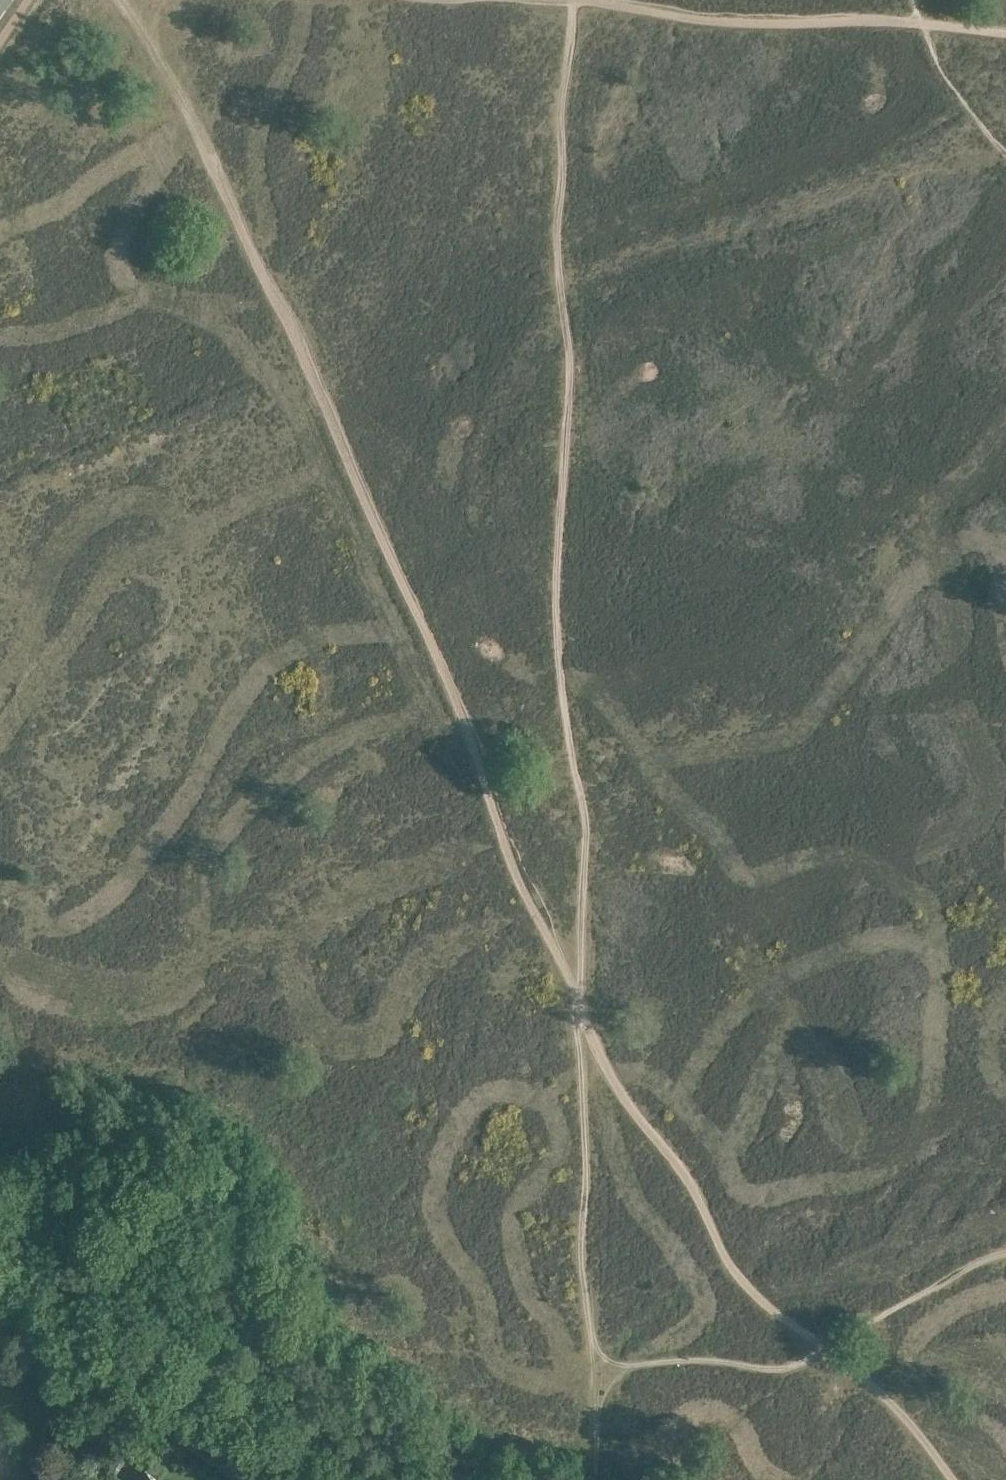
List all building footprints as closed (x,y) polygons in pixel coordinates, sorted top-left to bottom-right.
[(115,1465),(110,1472),(115,1475),(120,1468),(115,1465)] [(146,1469),(138,1479),(160,1479),(146,1469)]
